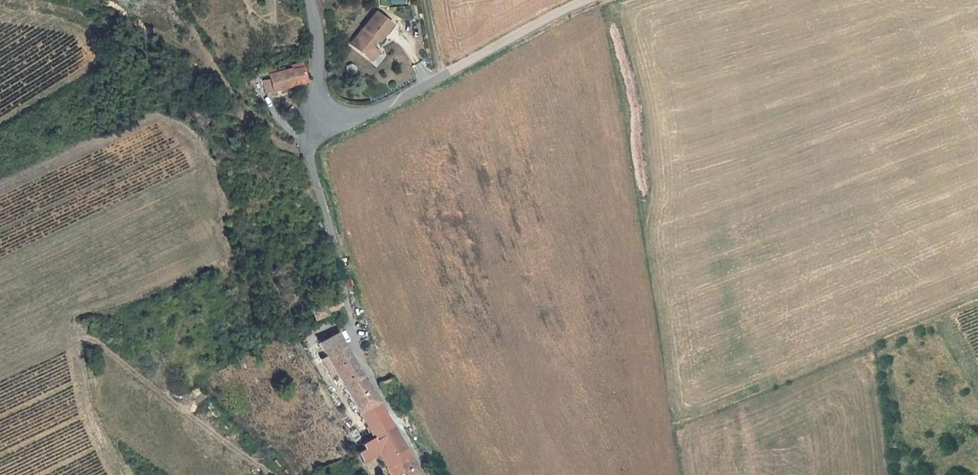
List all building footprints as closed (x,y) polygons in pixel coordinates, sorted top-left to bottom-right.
[(387,22),(375,12),(349,44),(367,58),(374,50),(368,45),(365,42),(371,35),(374,38),(378,42),(384,35),(379,32),(387,22)] [(391,26),(387,22),(379,32),(384,35),(391,26)] [(371,35),(365,42),(368,45),(374,38),(371,35)] [(377,53),(374,50),(367,58),(370,61),(377,53)] [(262,94),(294,85),(303,83),(305,82),(301,63),(289,66),(290,69),(266,75),(266,80),(259,82),(262,94)] [(338,296),(332,299),(337,309),(341,308),(338,296)] [(325,314),(337,309),(332,299),(328,301),(329,305),(322,308),(325,314)] [(391,427),(336,336),(335,333),(317,344),(324,356),(318,360),(327,375),(333,372),(370,437),(372,440),(382,434),(380,432),(391,427)] [(378,383),(383,392),(393,388),(389,378),(378,383)] [(393,454),(403,449),(391,427),(380,432),(382,434),(372,440),(370,437),(360,443),(358,444),(361,449),(357,451),(353,453),(359,463),(374,456),(372,452),(374,451),(376,454),(389,448),(393,454)] [(358,444),(360,443),(352,429),(346,432),(357,451),(361,449),(358,444)] [(403,449),(393,454),(389,448),(376,454),(383,468),(398,461),(402,469),(405,474),(418,474),(403,449)] [(402,469),(398,461),(383,468),(387,474),(389,474),(402,469)]
